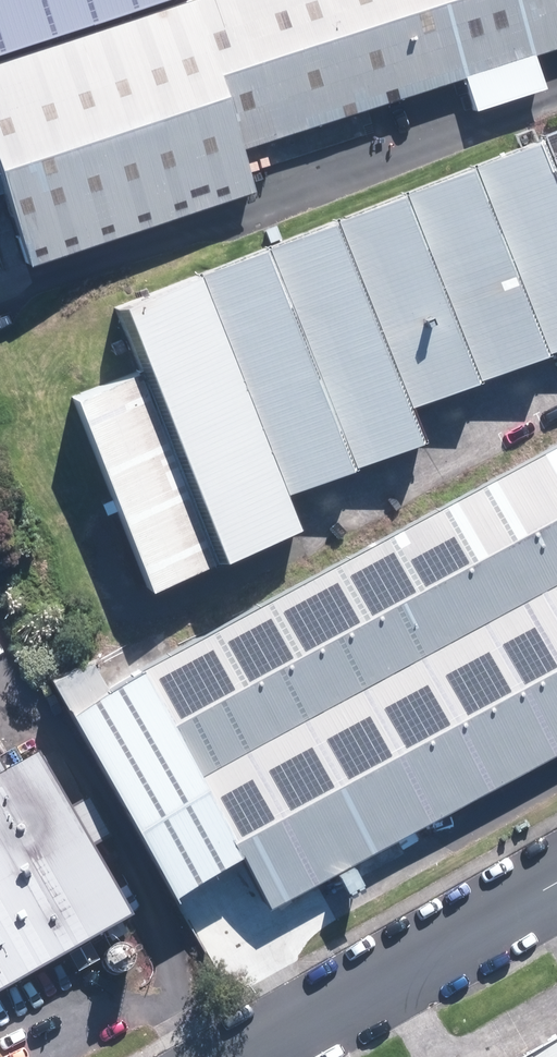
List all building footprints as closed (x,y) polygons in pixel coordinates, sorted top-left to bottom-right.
[(0,63),(0,202),(22,272),(255,200),(240,152),(556,55),(556,0),(206,0),(177,9),(0,63)] [(177,9),(177,0),(0,0),(0,63),(177,9)] [(135,305),(159,368),(230,556),(302,529),(289,495),(420,445),(407,411),(556,355),(556,205),(537,152),(135,305)] [(548,171),(556,194),(556,168),(548,171)] [(155,584),(230,556),(159,368),(83,396),(155,584)] [(556,752),(556,451),(140,677),(196,780),(267,909),(556,752)] [(240,859),(140,677),(76,712),(175,894),(240,859)] [(133,913),(39,749),(4,770),(0,763),(0,989),(133,913)]
